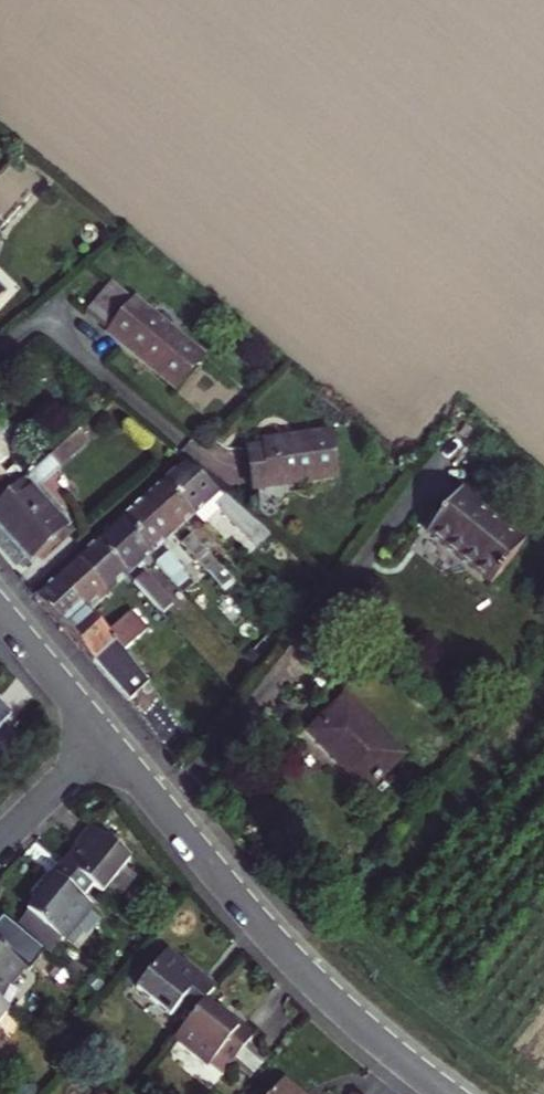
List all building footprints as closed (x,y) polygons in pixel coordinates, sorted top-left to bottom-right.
[(132,301),(108,282),(85,311),(109,331),(108,332),(176,389),(203,356),(134,299),(132,301)] [(18,449),(0,428),(0,464),(18,449)] [(79,429),(59,447),(15,486),(0,500),(0,528),(30,562),(54,540),(64,532),(55,522),(64,515),(39,487),(91,442),(79,429)] [(266,447),(250,450),(255,490),(336,478),(329,432),(265,441),(266,447)] [(15,486),(59,447),(49,437),(6,475),(7,476),(15,486)] [(162,483),(194,515),(205,525),(221,511),(233,498),(187,460),(162,483)] [(143,501),(174,534),(194,515),(162,483),(143,501)] [(462,495),(430,535),(488,582),(520,542),(462,495)] [(264,524),(233,498),(221,511),(252,537),(264,524)] [(126,516),(157,550),(174,534),(143,501),(126,516)] [(98,541),(129,575),(157,550),(126,516),(98,541)] [(64,532),(54,540),(59,546),(68,538),(64,532)] [(193,534),(183,543),(209,572),(219,562),(193,534)] [(78,560),(108,594),(129,575),(98,541),(78,560)] [(157,563),(183,590),(192,582),(184,573),(187,570),(170,551),(157,563)] [(82,604),(89,612),(108,594),(78,560),(59,578),(82,604)] [(136,583),(143,591),(167,617),(179,607),(147,573),(136,583)] [(82,604),(59,578),(38,597),(63,625),(82,604)] [(167,617),(143,591),(122,611),(128,617),(145,637),(167,617)] [(109,634),(89,612),(82,604),(63,625),(90,657),(129,699),(140,689),(147,696),(153,689),(147,682),(127,654),(109,634)] [(128,617),(109,634),(127,654),(145,637),(128,617)] [(404,756),(347,696),(309,733),(365,792),(404,756)] [(9,715),(0,707),(0,727),(9,715)] [(67,863),(92,883),(103,892),(130,858),(90,826),(77,842),(81,845),(67,863)] [(67,863),(63,859),(38,890),(41,893),(27,910),(68,943),(96,908),(82,896),(92,883),(67,863)] [(27,910),(14,927),(54,960),(68,943),(27,910)] [(27,967),(0,946),(0,1001),(27,967)] [(204,1002),(219,984),(188,959),(185,963),(169,950),(139,987),(172,1014),(180,1004),(193,1015),(204,1002)] [(11,1011),(0,1002),(0,1025),(11,1011)] [(204,1002),(193,1015),(174,1038),(209,1066),(217,1057),(230,1068),(253,1040),(255,1038),(224,1013),(221,1016),(204,1002)] [(253,1040),(230,1068),(250,1084),(273,1056),(253,1040)] [(283,1076),(269,1093),(305,1093),(283,1076)]
